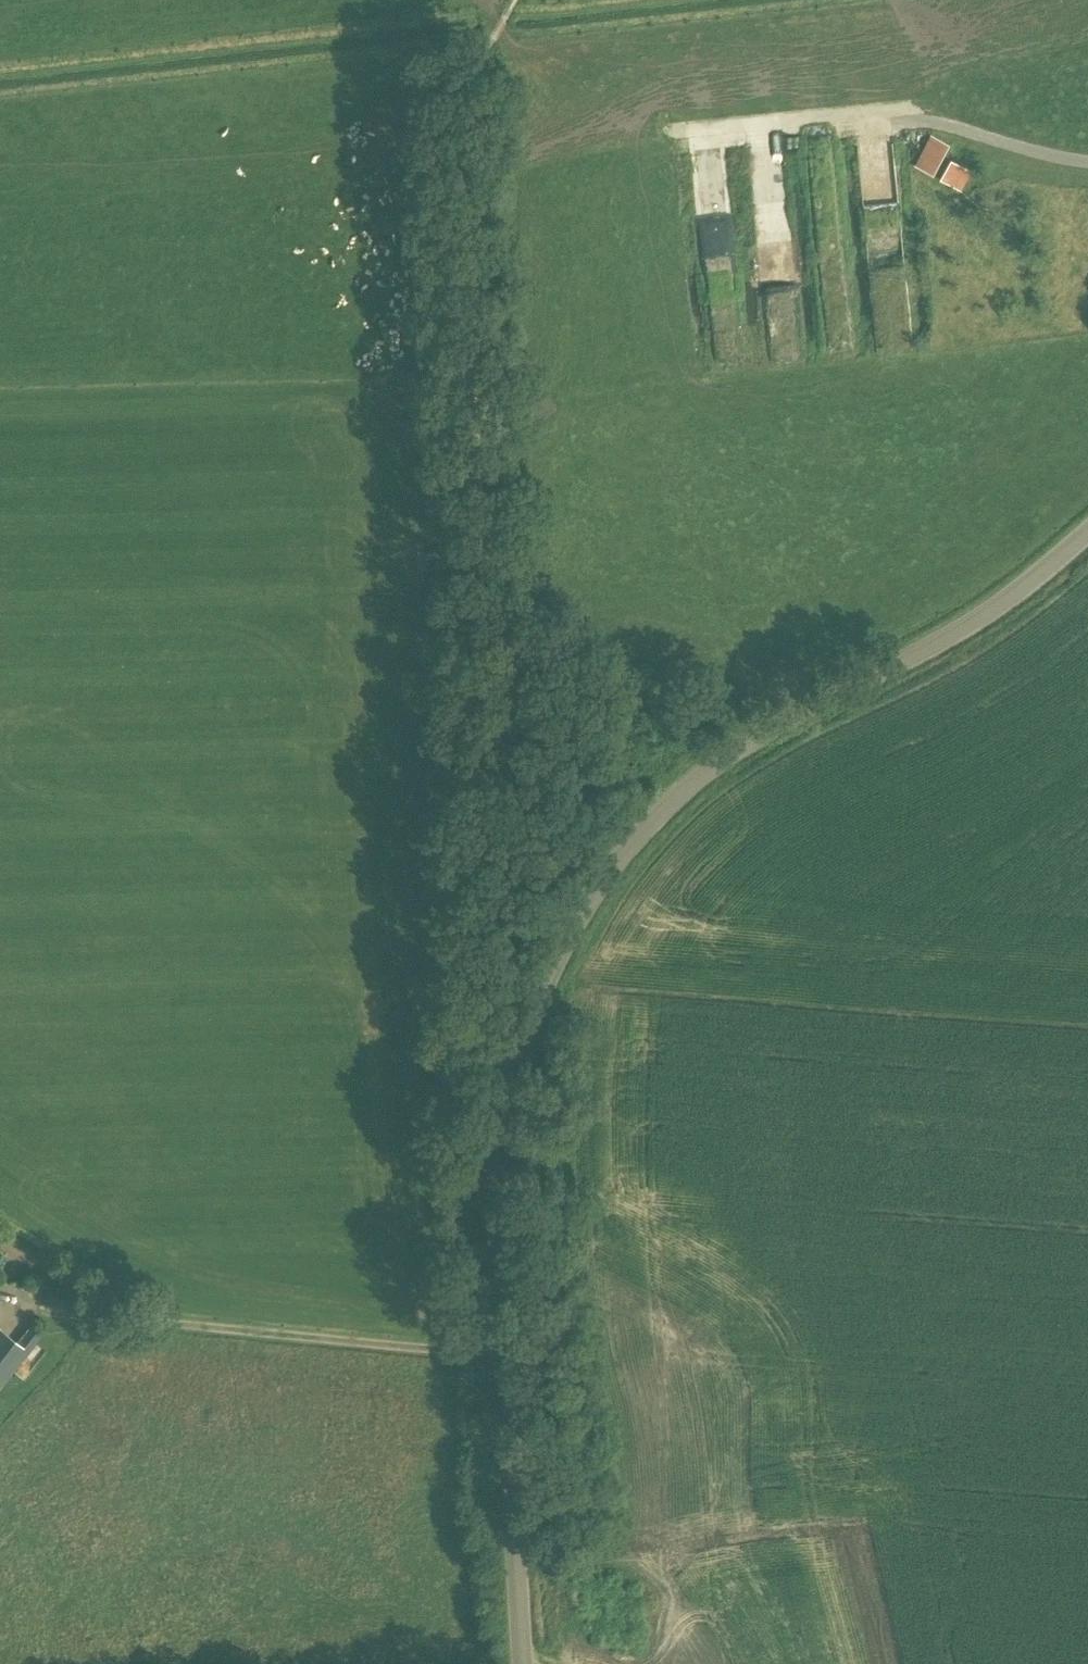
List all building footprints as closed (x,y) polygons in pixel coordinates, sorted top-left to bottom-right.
[(914,166),(934,176),(950,145),(931,135),(914,166)] [(941,179),(962,191),(973,171),(952,160),(941,179)] [(41,1334),(30,1325),(30,1326),(17,1342),(0,1328),(0,1387),(41,1334)]
